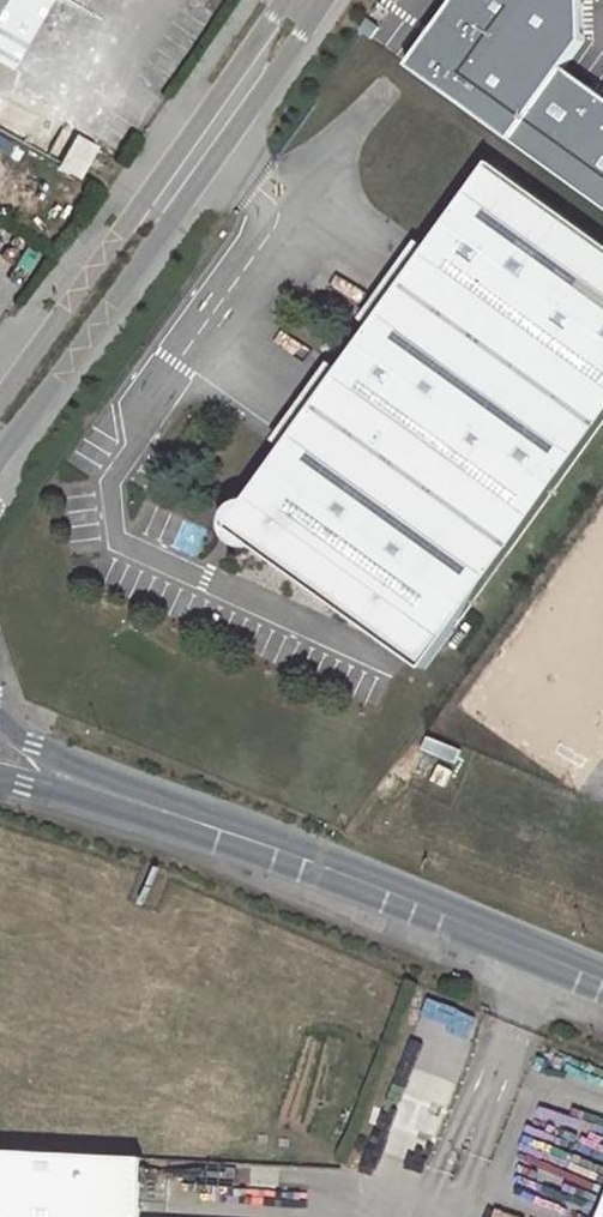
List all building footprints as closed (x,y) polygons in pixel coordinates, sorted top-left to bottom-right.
[(0,1),(0,62),(12,68),(50,0),(1,0),(0,1)] [(410,74),(602,212),(602,106),(562,77),(585,42),(580,0),(457,0),(410,74)] [(57,166),(76,177),(94,148),(75,138),(57,166)] [(245,508),(250,512),(248,515),(246,520),(245,524),(245,527),(246,532),(248,537),(250,540),(251,542),(255,545),(252,550),(426,674),(602,425),(602,246),(490,165),(245,508)] [(94,1153),(0,1149),(0,1216),(91,1216),(94,1153)] [(94,1153),(91,1216),(142,1216),(145,1156),(94,1153)]
